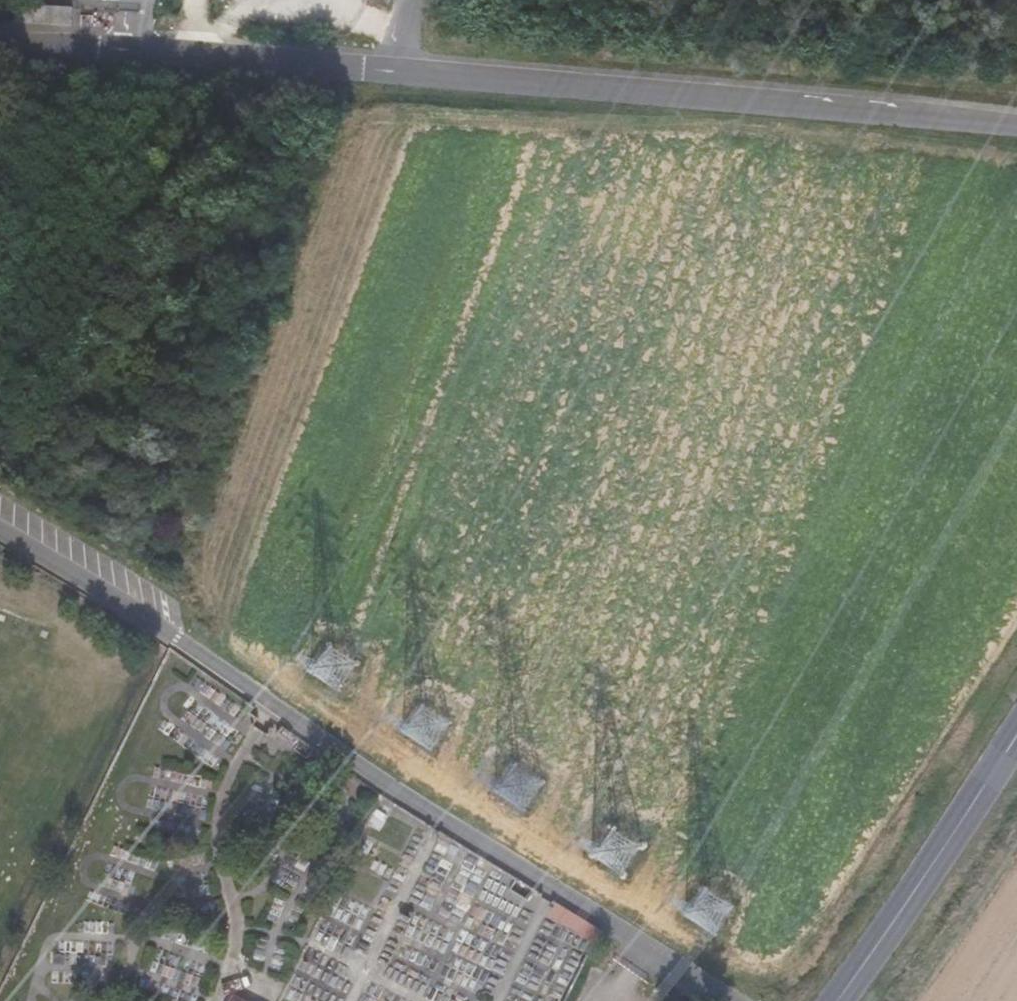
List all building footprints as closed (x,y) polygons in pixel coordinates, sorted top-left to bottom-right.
[(77,8),(19,4),(18,22),(76,26),(77,8)] [(234,990),(228,1000),(254,1000),(234,990)]
